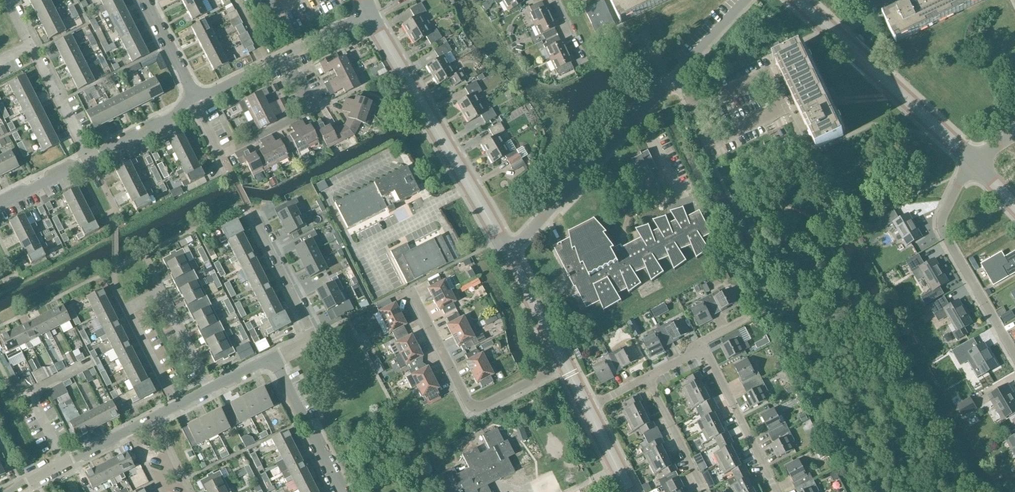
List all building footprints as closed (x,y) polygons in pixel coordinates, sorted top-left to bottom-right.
[(53,8),(49,0),(41,0),(31,5),(37,16),(53,8)] [(125,9),(121,0),(115,0),(102,7),(98,9),(100,15),(105,12),(108,18),(125,9)] [(187,10),(201,2),(200,0),(182,0),(187,10)] [(509,12),(524,3),(522,0),(494,0),(497,5),(503,2),(509,12)] [(621,23),(670,0),(610,0),(621,23)] [(883,16),(896,43),(986,0),(917,0),(883,16)] [(598,39),(609,33),(608,30),(616,26),(603,1),(584,10),(598,39)] [(187,10),(192,21),(207,13),(201,2),(187,10)] [(424,17),(422,16),(421,17),(419,14),(425,11),(420,2),(409,9),(414,18),(402,25),(408,34),(428,23),(424,17)] [(545,8),(542,2),(530,8),(532,13),(529,15),(534,25),(550,18),(545,7),(545,8)] [(43,28),(59,19),(53,8),(37,16),(43,28)] [(108,18),(114,29),(131,20),(125,9),(108,18)] [(90,21),(92,26),(97,23),(103,20),(101,15),(90,21)] [(542,35),(545,40),(557,34),(555,29),(556,28),(550,18),(534,25),(539,36),(542,35)] [(59,19),(43,28),(49,39),(65,31),(59,19)] [(114,29),(116,33),(119,40),(137,32),(131,20),(114,29)] [(191,27),(197,38),(211,31),(205,20),(191,27)] [(408,34),(414,44),(426,37),(430,44),(442,38),(436,29),(430,32),(428,30),(430,29),(430,27),(428,23),(408,34)] [(217,42),(211,31),(197,38),(202,49),(217,42)] [(119,40),(125,52),(142,43),(137,32),(119,40)] [(55,44),(61,56),(77,47),(71,36),(55,44)] [(561,42),(558,36),(546,42),(549,48),(545,49),(550,60),(567,52),(562,41),(561,42)] [(222,53),(217,42),(202,49),(208,60),(222,53)] [(779,42),(772,45),(774,51),(781,48),(779,42)] [(125,52),(131,63),(148,54),(142,43),(125,52)] [(445,43),(434,50),(439,58),(427,66),(432,75),(450,65),(444,55),(450,52),(445,43)] [(843,136),(800,46),(774,59),(817,149),(843,136)] [(83,59),(77,47),(61,56),(66,67),(83,59)] [(572,63),(567,52),(550,60),(558,76),(574,69),(571,63),(572,63)] [(208,60),(214,71),(228,64),(222,53),(208,60)] [(339,60),(336,54),(319,63),(325,74),(333,70),(335,74),(354,64),(350,54),(339,60)] [(89,70),(83,59),(66,67),(72,78),(89,70)] [(147,59),(140,62),(144,68),(150,65),(147,59)] [(359,74),(354,64),(335,74),(337,78),(325,84),(328,90),(359,74)] [(455,74),(450,65),(432,75),(438,85),(451,78),(455,86),(466,79),(461,70),(455,74)] [(72,78),(78,90),(95,82),(89,70),(72,78)] [(343,89),(345,93),(364,84),(359,74),(328,90),(330,95),(343,89)] [(30,86),(25,76),(9,84),(14,94),(30,86)] [(154,78),(143,84),(151,100),(163,94),(154,78)] [(475,81),(464,88),(469,96),(457,103),(463,113),(481,102),(476,95),(482,92),(475,81)] [(140,106),(151,100),(143,84),(131,90),(140,106)] [(244,101),(249,111),(266,102),(263,96),(277,89),(275,85),(244,101)] [(14,94),(17,100),(17,101),(14,103),(15,105),(19,104),(35,95),(30,86),(14,94)] [(128,112),(140,106),(131,90),(120,95),(128,112)] [(39,105),(35,95),(19,104),(22,110),(19,112),(20,115),(23,113),(39,105)] [(109,101),(117,117),(128,112),(120,95),(109,101)] [(346,99),(344,104),(370,114),(374,104),(357,97),(355,102),(346,99)] [(266,102),(249,111),(254,120),(285,105),(282,99),(268,107),(266,102)] [(106,123),(117,117),(109,101),(98,107),(106,123)] [(486,112),(481,102),(463,113),(469,123),(481,115),(485,123),(496,117),(492,109),(486,112)] [(349,118),(345,124),(354,135),(361,123),(366,125),(370,114),(344,104),(342,110),(351,113),(349,118)] [(44,115),(39,105),(23,113),(27,120),(23,121),(25,125),(28,123),(44,115)] [(254,120),(259,130),(276,122),(273,117),(287,109),(285,105),(254,120)] [(98,107),(86,113),(94,129),(106,123),(98,107)] [(49,124),(44,115),(28,123),(32,130),(28,131),(30,134),(33,133),(49,124)] [(296,123),(310,150),(320,145),(315,138),(321,135),(315,123),(305,128),(301,120),(296,123)] [(321,135),(328,148),(344,140),(338,129),(332,131),(329,127),(325,129),(321,121),(315,123),(321,135)] [(499,122),(488,129),(493,137),(481,144),(487,154),(504,144),(499,134),(505,131),(499,122)] [(295,148),(299,156),(310,150),(296,123),(291,126),(295,134),(285,139),(291,150),(295,148)] [(54,134),(49,124),(33,133),(38,142),(54,134)] [(338,129),(344,140),(354,135),(345,124),(338,129)] [(59,144),(54,134),(38,142),(41,149),(38,151),(39,154),(43,152),(59,144)] [(189,145),(183,134),(168,142),(172,150),(166,152),(168,156),(173,153),(189,145)] [(278,164),(289,158),(288,158),(291,157),(289,154),(287,155),(286,152),(291,150),(285,139),(275,144),(271,135),(266,138),(278,164)] [(0,141),(0,145),(1,146),(11,141),(8,136),(0,141)] [(269,169),(278,164),(266,138),(260,141),(264,149),(255,154),(263,171),(268,168),(269,169)] [(510,153),(504,144),(487,154),(493,164),(505,156),(511,166),(527,156),(522,147),(517,151),(516,149),(510,153)] [(194,155),(189,145),(173,153),(178,163),(194,155)] [(250,156),(246,148),(235,153),(240,165),(246,162),(253,176),(263,171),(255,154),(250,156)] [(0,156),(0,160),(7,173),(19,168),(10,151),(0,156)] [(654,182),(657,181),(652,171),(657,168),(648,151),(641,154),(641,155),(632,160),(641,173),(647,170),(654,182)] [(178,176),(184,173),(199,166),(194,155),(178,163),(182,170),(177,173),(178,176)] [(114,169),(120,180),(136,172),(133,166),(138,163),(136,160),(131,162),(130,161),(114,169)] [(184,173),(186,178),(187,180),(181,183),(184,187),(205,177),(199,166),(184,173)] [(392,206),(418,192),(418,191),(417,191),(405,167),(334,203),(347,228),(386,209),(388,213),(394,210),(392,206)] [(141,182),(136,172),(120,180),(125,190),(141,182)] [(125,190),(130,201),(146,193),(141,182),(125,190)] [(173,198),(183,193),(180,187),(170,192),(173,198)] [(83,198),(78,188),(63,195),(68,206),(83,198)] [(151,190),(146,193),(130,201),(136,212),(152,203),(148,196),(153,194),(151,190)] [(88,209),(83,198),(68,206),(73,216),(88,209)] [(283,225),(302,215),(297,206),(299,205),(296,199),(285,205),(288,210),(278,215),(283,225)] [(576,287),(587,308),(600,301),(605,312),(605,311),(621,302),(622,303),(617,295),(627,289),(629,293),(641,286),(634,274),(646,269),(652,282),(664,274),(657,262),(669,257),(674,271),(687,263),(679,251),(691,245),(696,259),(709,251),(701,239),(711,234),(699,210),(686,217),(683,207),(669,211),(675,221),(669,224),(665,216),(653,220),(658,229),(651,233),(648,224),(635,228),(641,239),(621,248),(620,246),(621,246),(621,245),(614,248),(605,234),(606,235),(608,234),(593,218),(592,218),(594,220),(570,232),(569,230),(568,230),(570,238),(553,246),(574,287),(576,287)] [(94,219),(88,209),(73,216),(79,227),(94,219)] [(922,237),(908,213),(899,219),(894,210),(880,218),(886,227),(893,223),(907,246),(922,237)] [(9,223),(14,233),(29,226),(26,219),(32,217),(30,213),(24,216),(24,215),(9,223)] [(307,226),(302,215),(283,225),(288,235),(307,226)] [(79,227),(80,230),(82,233),(76,236),(78,241),(99,230),(94,219),(79,227)] [(220,242),(226,239),(241,231),(236,221),(221,229),(225,237),(219,240),(220,242)] [(35,223),(29,226),(14,233),(20,244),(35,236),(31,230),(37,227),(35,223)] [(41,233),(35,236),(20,244),(25,254),(40,247),(36,240),(42,237),(41,236),(50,232),(48,229),(41,233)] [(54,230),(50,233),(51,235),(53,240),(58,237),(54,230)] [(241,231),(226,239),(220,242),(221,244),(227,241),(232,250),(247,242),(241,231)] [(440,235),(404,253),(400,247),(390,252),(390,251),(389,252),(406,284),(453,260),(440,235)] [(185,239),(179,242),(182,247),(188,244),(185,239)] [(300,258),(316,250),(318,249),(313,239),(311,240),(295,248),(300,258)] [(252,252),(247,242),(232,250),(235,257),(230,260),(231,263),(237,260),(252,252)] [(46,244),(40,247),(25,254),(30,265),(45,257),(41,250),(47,247),(46,244)] [(166,266),(168,266),(171,272),(189,262),(183,249),(176,253),(175,251),(170,254),(171,255),(162,259),(166,266)] [(305,268),(321,260),(316,250),(300,258),(305,268)] [(982,264),(994,286),(1009,277),(1014,273),(1014,251),(1005,257),(1002,252),(989,260),(982,264)] [(257,262),(252,252),(237,260),(242,270),(257,262)] [(948,282),(935,259),(925,264),(919,254),(906,262),(912,273),(920,268),(933,291),(921,298),(925,305),(944,294),(940,287),(948,282)] [(469,259),(463,262),(466,267),(471,264),(469,259)] [(321,260),(305,268),(310,278),(326,270),(321,260)] [(189,262),(171,272),(174,278),(172,279),(176,285),(196,275),(189,262)] [(262,273),(257,262),(242,270),(247,280),(262,273)] [(247,280),(253,291),(268,283),(262,273),(247,280)] [(176,285),(179,292),(181,291),(184,298),(202,288),(196,275),(176,285)] [(433,299),(449,291),(454,288),(449,278),(444,280),(443,280),(443,281),(441,282),(438,276),(427,282),(430,288),(428,288),(427,288),(433,299)] [(211,277),(205,280),(207,285),(214,282),(211,277)] [(273,293),(268,283),(253,291),(258,301),(273,293)] [(333,283),(317,291),(321,301),(338,293),(333,283)] [(185,305),(187,308),(189,311),(209,301),(202,288),(184,298),(187,304),(185,305)] [(707,297),(716,314),(722,311),(721,310),(737,301),(731,289),(721,294),(719,291),(707,297)] [(86,298),(92,308),(107,301),(101,290),(86,298)] [(321,301),(327,311),(333,308),(338,318),(353,310),(343,290),(338,293),(321,301)] [(452,296),(449,291),(433,299),(439,311),(439,310),(441,309),(444,314),(455,308),(452,303),(454,302),(454,303),(455,302),(454,301),(455,301),(452,295),(452,296)] [(278,304),(273,293),(258,301),(263,311),(278,304)] [(691,309),(700,326),(712,320),(711,317),(716,314),(707,297),(695,303),(697,307),(691,309)] [(943,309),(956,331),(953,332),(957,340),(967,334),(964,328),(972,323),(959,300),(949,306),(944,297),(929,305),(929,306),(930,308),(932,311),(934,315),(943,309)] [(400,314),(394,303),(393,303),(394,304),(392,305),(389,299),(378,305),(380,311),(379,312),(378,311),(379,313),(375,315),(380,324),(400,314)] [(112,311),(107,301),(92,308),(97,319),(112,311)] [(193,317),(194,317),(197,323),(215,314),(209,301),(189,311),(192,318),(193,317)] [(261,321),(263,325),(284,314),(278,304),(263,311),(267,318),(261,321)] [(52,312),(60,326),(70,321),(63,306),(52,312)] [(929,306),(923,309),(926,314),(932,311),(930,308),(929,306)] [(658,307),(651,310),(655,317),(661,313),(658,307)] [(97,319),(102,329),(117,321),(112,311),(97,319)] [(52,312),(42,317),(49,331),(60,326),(52,312)] [(462,317),(462,316),(461,316),(462,317),(460,318),(457,312),(446,318),(449,324),(447,325),(447,324),(446,324),(452,336),(468,327),(465,322),(466,322),(463,316),(462,317)] [(200,330),(198,330),(202,337),(222,327),(215,314),(197,323),(200,330)] [(268,336),(274,332),(289,325),(284,314),(263,325),(268,336)] [(389,334),(390,333),(391,332),(394,337),(406,331),(403,326),(405,325),(405,326),(406,325),(400,314),(380,324),(385,335),(389,333),(389,334)] [(494,315),(489,318),(492,323),(497,320),(494,315)] [(32,322),(39,337),(45,333),(49,340),(52,338),(49,331),(42,317),(32,322)] [(633,320),(627,323),(632,331),(637,328),(633,320)] [(671,321),(659,328),(668,345),(674,342),(673,341),(689,332),(683,320),(673,325),(671,321)] [(123,331),(117,321),(102,329),(94,333),(98,339),(100,338),(102,342),(107,339),(123,331)] [(32,322),(21,327),(29,342),(39,337),(32,322)] [(11,332),(19,347),(25,344),(28,350),(32,348),(29,342),(21,327),(11,332)] [(202,337),(205,343),(206,343),(210,349),(228,339),(228,338),(225,333),(222,327),(202,337)] [(468,327),(452,336),(458,347),(458,346),(460,345),(463,350),(474,345),(471,339),(473,338),(473,339),(474,339),(473,338),(474,337),(471,332),(470,332),(468,327)] [(659,328),(647,334),(649,337),(642,340),(651,357),(664,351),(663,348),(668,345),(659,328)] [(230,330),(225,333),(228,338),(233,336),(230,330)] [(128,342),(123,331),(107,339),(113,349),(128,342)] [(260,341),(254,331),(250,333),(255,344),(260,341)] [(394,343),(400,354),(416,346),(410,334),(410,335),(408,336),(406,331),(394,337),(397,342),(395,343),(395,342),(394,343)] [(721,347),(728,359),(751,348),(747,341),(745,342),(739,331),(721,340),(724,346),(721,347)] [(11,332),(0,338),(8,352),(5,354),(8,360),(22,353),(19,347),(11,332)] [(766,335),(765,336),(765,338),(755,343),(757,349),(770,343),(766,335)] [(210,349),(213,355),(211,356),(215,363),(223,359),(224,361),(229,358),(228,356),(235,353),(228,339),(210,349)] [(970,341),(951,352),(956,360),(962,357),(964,355),(977,378),(982,375),(997,366),(984,343),(975,349),(971,342),(970,341)] [(133,352),(128,342),(113,349),(116,355),(111,357),(113,362),(118,359),(133,352)] [(408,363),(411,369),(422,363),(419,357),(421,356),(421,357),(422,357),(416,346),(400,354),(400,355),(397,357),(403,367),(406,365),(406,364),(408,363)] [(621,348),(609,355),(618,372),(624,369),(623,368),(639,359),(633,347),(623,352),(621,348)] [(465,361),(471,372),(487,364),(484,359),(485,358),(482,353),(481,353),(481,352),(480,353),(481,353),(479,354),(476,349),(465,355),(468,360),(466,361),(465,360),(465,361)] [(133,352),(118,359),(121,365),(114,368),(116,373),(123,370),(138,362),(133,352)] [(609,355),(597,361),(599,364),(593,367),(601,384),(614,378),(612,375),(618,372),(609,355)] [(60,357),(51,361),(57,372),(66,368),(60,357)] [(33,372),(40,368),(36,359),(29,363),(33,372)] [(745,388),(762,379),(756,368),(753,369),(748,359),(736,366),(744,382),(742,383),(745,388)] [(143,372),(138,362),(123,370),(128,380),(143,372)] [(411,389),(416,386),(433,377),(427,366),(426,366),(427,367),(425,368),(422,363),(411,369),(409,371),(411,375),(406,378),(411,389)] [(476,383),(477,383),(477,382),(478,381),(481,387),(493,381),(490,375),(492,374),(492,375),(493,375),(492,374),(493,374),(490,368),(489,368),(487,364),(471,372),(476,383)] [(9,366),(5,368),(13,384),(15,384),(17,382),(9,366)] [(22,374),(23,379),(27,386),(27,388),(35,385),(29,371),(22,374)] [(149,382),(143,372),(128,380),(134,390),(149,382)] [(690,384),(682,388),(688,399),(708,388),(706,384),(703,386),(700,380),(703,378),(700,372),(687,379),(690,384)] [(418,391),(421,397),(422,396),(422,397),(423,397),(422,396),(424,395),(427,400),(422,402),(424,406),(440,397),(436,389),(437,388),(438,389),(433,377),(416,386),(419,391),(418,391)] [(18,390),(27,386),(23,379),(17,382),(15,384),(18,390)] [(747,394),(744,395),(751,408),(768,399),(765,394),(769,392),(762,379),(745,388),(747,394)] [(134,390),(137,396),(131,399),(133,404),(154,393),(149,382),(134,390)] [(62,383),(47,391),(53,402),(57,399),(60,406),(71,400),(62,383)] [(1008,384),(988,396),(994,407),(995,406),(1003,419),(1014,412),(1014,400),(1012,395),(1014,394),(1008,384)] [(251,393),(261,413),(277,405),(268,386),(258,391),(257,390),(251,393)] [(701,405),(704,411),(716,405),(713,398),(710,400),(707,394),(710,393),(708,388),(688,399),(693,409),(701,405)] [(241,400),(251,418),(261,413),(251,393),(245,396),(246,397),(241,400)] [(643,402),(639,395),(627,401),(630,408),(622,412),(627,422),(648,411),(646,407),(643,409),(640,403),(643,402)] [(225,408),(234,426),(251,418),(241,400),(240,398),(234,401),(235,403),(225,408)] [(963,417),(977,409),(970,398),(957,407),(963,417)] [(101,407),(108,422),(119,417),(112,402),(101,407)] [(707,417),(697,422),(702,432),(721,422),(719,418),(716,420),(713,414),(719,411),(716,405),(704,411),(707,417)] [(98,427),(108,422),(101,407),(91,413),(98,427)] [(208,415),(208,416),(218,435),(234,426),(225,408),(217,412),(217,410),(208,415)] [(770,432),(768,433),(771,438),(789,429),(783,417),(779,419),(774,409),(762,415),(770,432)] [(650,416),(648,411),(627,422),(633,432),(641,428),(644,434),(646,439),(660,432),(657,427),(656,428),(653,421),(650,423),(647,417),(650,416)] [(88,433),(98,427),(91,413),(80,418),(88,433)] [(197,420),(208,440),(218,435),(208,416),(204,418),(203,417),(197,420)] [(69,423),(77,438),(88,433),(80,418),(69,423)] [(182,430),(191,448),(208,440),(197,420),(191,423),(192,424),(182,430)] [(702,432),(708,443),(716,439),(718,444),(730,438),(727,432),(724,434),(720,428),(723,427),(721,422),(702,432)] [(485,483),(498,476),(500,479),(515,472),(507,458),(514,454),(507,441),(504,443),(496,428),(482,436),(489,450),(480,454),(476,448),(462,455),(469,469),(457,475),(454,468),(434,478),(441,491),(446,490),(447,491),(490,491),(485,483)] [(774,444),(771,445),(777,457),(794,449),(791,443),(795,442),(789,429),(771,438),(774,444)] [(271,439),(277,449),(292,441),(287,431),(271,439)] [(661,438),(663,437),(660,432),(646,439),(644,440),(645,442),(640,444),(645,454),(644,455),(649,465),(669,454),(667,450),(664,452),(662,446),(664,445),(661,438)] [(1007,440),(1014,455),(1014,435),(1007,440)] [(721,450),(713,454),(719,465),(738,455),(736,450),(733,452),(730,446),(733,445),(730,438),(718,444),(721,450)] [(277,449),(280,456),(275,459),(276,463),(282,460),(297,452),(292,441),(277,449)] [(302,462),(297,452),(282,460),(287,470),(302,462)] [(116,458),(123,473),(134,468),(127,453),(116,458)] [(679,477),(676,472),(678,471),(675,464),(672,466),(669,460),(672,459),(669,454),(649,465),(654,475),(662,471),(666,477),(659,480),(662,485),(668,482),(679,477)] [(732,471),(735,477),(747,471),(743,464),(740,466),(738,460),(741,459),(738,455),(719,465),(714,467),(719,477),(732,471)] [(105,464),(113,479),(119,475),(122,480),(125,478),(123,474),(123,473),(116,458),(105,464)] [(794,482),(793,483),(796,489),(813,480),(807,468),(804,470),(798,460),(786,466),(794,482)] [(308,473),(302,462),(287,470),(291,477),(285,480),(287,483),(292,480),(308,473)] [(95,469),(103,484),(110,480),(113,486),(116,485),(113,479),(105,464),(95,469)] [(705,464),(698,468),(700,472),(708,468),(705,464)] [(103,484),(95,469),(84,474),(92,489),(103,484)] [(244,469),(237,473),(240,478),(247,474),(244,469)] [(205,488),(207,491),(211,491),(226,484),(220,471),(213,475),(212,473),(207,476),(208,477),(200,481),(203,488),(205,488)] [(733,491),(745,491),(755,487),(753,483),(750,484),(747,479),(750,477),(747,471),(735,477),(727,481),(733,491)] [(313,483),(308,473),(292,480),(298,490),(313,483)] [(679,477),(668,482),(671,487),(669,488),(671,491),(683,491),(682,490),(685,488),(679,477)] [(711,480),(706,483),(709,489),(715,486),(711,480)] [(813,480),(796,489),(797,491),(820,491),(813,480)] [(132,491),(141,487),(138,482),(129,486),(132,491)] [(313,483),(298,490),(298,491),(318,491),(313,483)]
